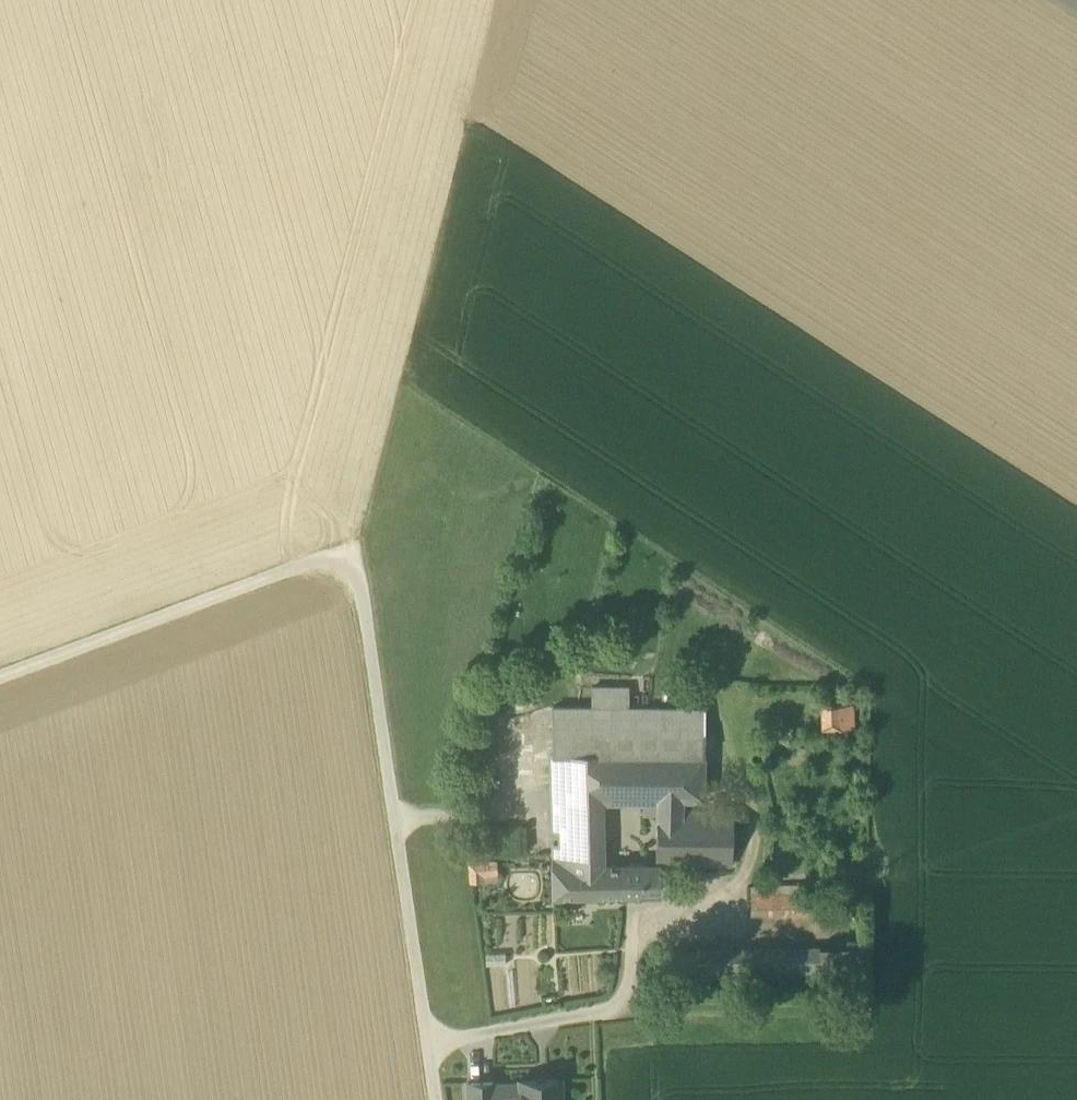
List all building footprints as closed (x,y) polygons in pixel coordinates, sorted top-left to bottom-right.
[(554,707),(553,755),(601,752),(684,753),(704,754),(705,708),(627,708),(628,688),(594,687),(594,707),(554,707)] [(824,728),(840,728),(840,706),(823,706),(824,728)] [(766,752),(763,747),(756,747),(753,752),(757,758),(763,758),(766,752)] [(602,855),(600,796),(601,752),(553,755),(554,830),(568,830),(568,843),(554,843),(555,856),(602,855)] [(659,797),(682,797),(684,753),(601,752),(600,796),(644,797),(659,797)] [(704,754),(684,753),(682,797),(704,798),(704,754)] [(764,766),(760,761),(754,761),(751,767),(754,772),(761,772),(764,766)] [(644,812),(659,812),(659,797),(644,797),(644,812)] [(682,797),(659,797),(659,812),(658,824),(687,824),(686,810),(682,810),(682,797)] [(658,864),(733,864),(735,810),(686,810),(687,824),(658,824),(658,864)] [(555,856),(555,895),(659,893),(660,866),(602,866),(602,855),(555,856)] [(470,864),(472,882),(498,880),(497,862),(470,864)] [(751,896),(751,914),(806,913),(806,895),(751,896)] [(861,949),(762,950),(762,977),(824,977),(824,984),(861,984),(861,949)] [(560,1079),(521,1080),(521,1082),(495,1083),(496,1099),(561,1099),(560,1079)] [(469,1099),(496,1099),(495,1083),(495,1081),(469,1081),(469,1099)]
